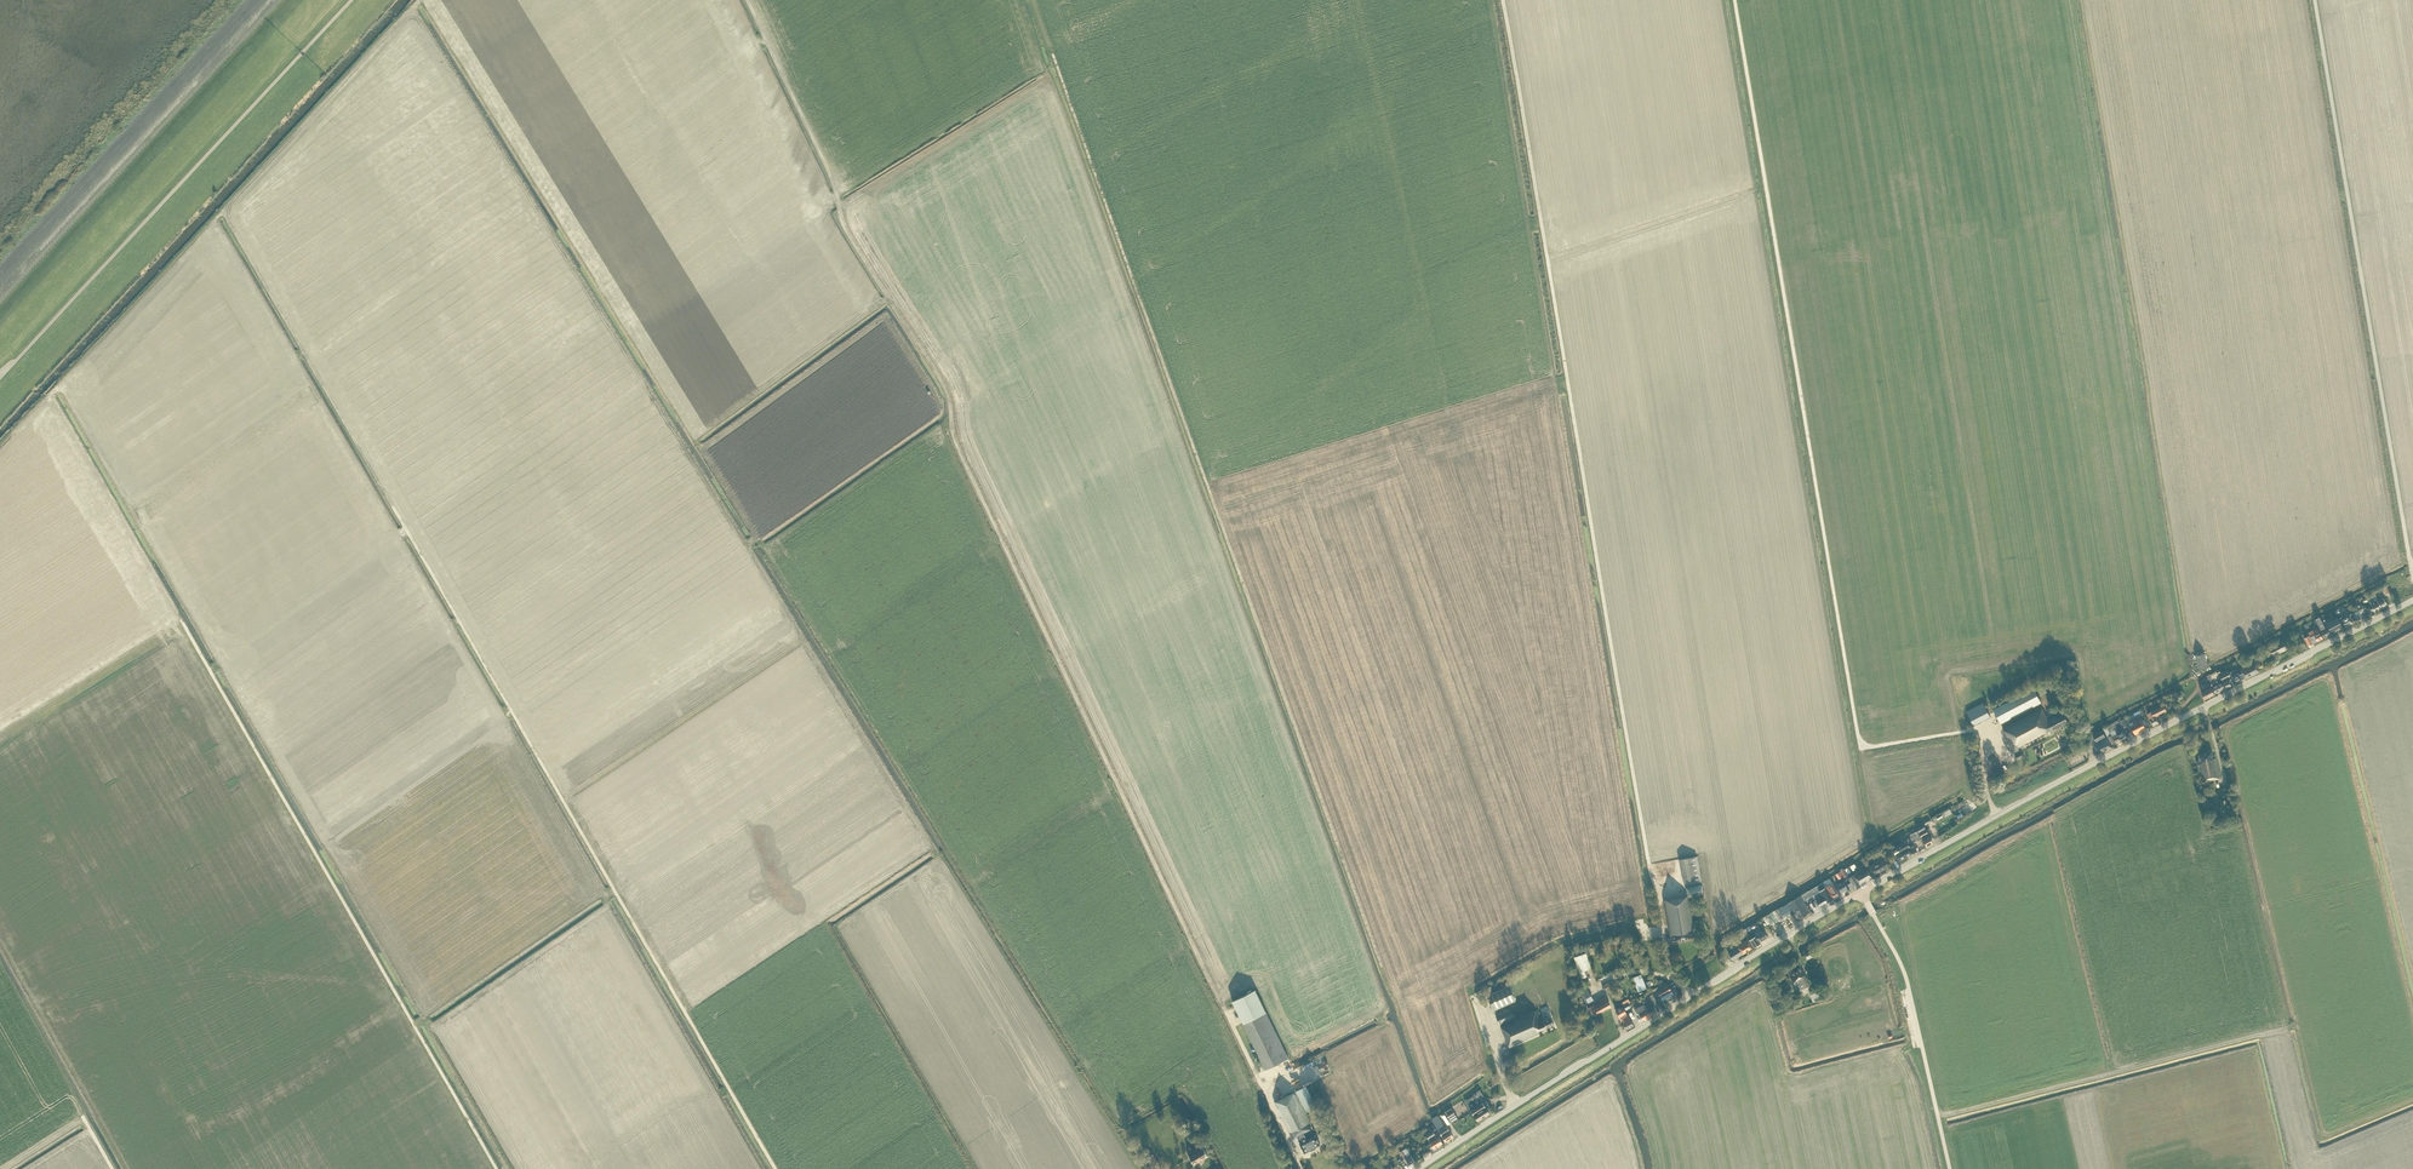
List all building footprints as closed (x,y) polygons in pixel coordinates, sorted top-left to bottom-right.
[(2373,592),(2366,596),(2367,597),(2374,611),(2380,609),(2376,600),(2375,598),(2376,598),(2374,594),(2373,593),(2373,592)] [(2383,598),(2382,599),(2378,592),(2374,594),(2376,598),(2377,601),(2378,601),(2381,608),(2387,605),(2383,598)] [(2356,621),(2362,618),(2363,617),(2359,610),(2358,610),(2349,615),(2348,614),(2339,618),(2344,627),(2353,622),(2352,621),(2356,620),(2356,621)] [(2324,638),(2330,634),(2322,619),(2321,616),(2315,619),(2316,622),(2321,630),(2320,630),(2324,638)] [(2332,634),(2343,628),(2338,618),(2326,624),(2332,634)] [(2304,638),(2308,646),(2313,644),(2313,643),(2317,641),(2323,638),(2318,629),(2308,634),(2309,636),(2304,638)] [(2273,657),(2288,649),(2284,641),(2269,649),(2273,657)] [(2198,669),(2207,667),(2205,654),(2195,656),(2198,669)] [(2245,667),(2240,669),(2245,679),(2259,672),(2256,666),(2254,662),(2256,661),(2259,659),(2257,655),(2252,657),(2251,658),(2253,662),(2246,665),(2244,666),(2245,667)] [(2236,669),(2230,672),(2235,684),(2242,680),(2245,679),(2242,673),(2239,675),(2236,669)] [(2219,676),(2226,689),(2235,684),(2227,670),(2223,672),(2224,674),(2219,676)] [(2219,678),(2213,681),(2211,677),(2211,676),(2210,674),(2206,676),(2215,694),(2225,689),(2222,683),(2221,683),(2220,682),(2221,682),(2219,678)] [(2202,680),(2201,680),(2203,684),(2202,685),(2205,691),(2201,693),(2204,699),(2214,694),(2210,686),(2206,678),(2202,680)] [(2044,683),(2037,687),(2041,694),(2048,689),(2044,683)] [(2038,695),(2034,688),(1993,709),(1997,716),(2001,724),(2042,703),(2038,695)] [(1974,725),(1990,717),(1983,703),(1967,712),(1974,725)] [(2155,717),(2166,711),(2163,706),(2147,714),(2150,720),(2153,726),(2159,723),(2156,717),(2155,717)] [(2053,730),(2068,722),(2064,715),(2057,718),(2055,716),(2048,720),(2042,708),(2003,728),(2006,735),(2005,735),(2013,751),(2018,760),(2023,757),(2018,748),(2048,733),(2048,732),(2053,730)] [(2131,726),(2135,735),(2146,729),(2142,721),(2144,720),(2141,712),(2138,714),(2140,717),(2132,721),(2134,724),(2131,726)] [(2121,742),(2127,739),(2120,726),(2114,729),(2117,734),(2121,742)] [(2102,731),(2093,736),(2094,738),(2095,740),(2098,746),(2098,747),(2101,752),(2111,747),(2102,731)] [(2087,736),(2087,738),(2087,740),(2087,744),(2095,740),(2094,738),(2093,736),(2092,734),(2088,736),(2087,736)] [(2203,782),(2220,778),(2215,758),(2214,759),(2212,752),(2199,755),(2200,759),(2196,760),(2197,765),(2199,764),(2203,782)] [(1932,843),(1925,829),(1922,824),(1916,828),(1918,833),(1926,846),(1932,843)] [(1920,839),(1917,834),(1916,832),(1911,834),(1911,835),(1910,836),(1911,838),(1903,841),(1895,846),(1899,853),(1902,851),(1906,857),(1917,851),(1913,845),(1909,847),(1908,845),(1920,839)] [(1891,852),(1890,853),(1891,856),(1893,855),(1895,854),(1897,859),(1898,861),(1906,857),(1902,851),(1899,853),(1895,846),(1895,847),(1894,846),(1891,847),(1890,850),(1890,851),(1891,852)] [(1873,875),(1887,867),(1884,861),(1885,860),(1881,852),(1872,857),(1875,863),(1868,866),(1873,875)] [(1684,884),(1701,882),(1697,856),(1680,859),(1684,884)] [(1847,874),(1855,870),(1854,869),(1856,867),(1854,864),(1845,869),(1847,874)] [(1858,884),(1871,876),(1866,867),(1864,865),(1859,868),(1861,870),(1847,879),(1850,883),(1847,885),(1850,889),(1853,887),(1858,884)] [(1833,899),(1839,895),(1830,879),(1828,879),(1823,882),(1825,886),(1833,899)] [(1822,882),(1809,890),(1812,895),(1820,891),(1822,895),(1823,896),(1821,898),(1816,901),(1819,907),(1825,904),(1826,903),(1832,899),(1825,887),(1822,882)] [(1841,892),(1847,888),(1843,882),(1837,886),(1841,892)] [(1693,937),(1693,934),(1692,929),(1693,929),(1688,898),(1703,896),(1701,884),(1686,886),(1687,896),(1664,900),(1670,935),(1671,935),(1672,940),(1676,940),(1689,938),(1693,937)] [(1800,896),(1787,903),(1788,903),(1794,913),(1794,914),(1791,916),(1794,922),(1798,920),(1797,919),(1800,918),(1801,918),(1807,914),(1809,912),(1801,898),(1800,896)] [(1752,932),(1746,936),(1749,941),(1749,940),(1753,947),(1754,947),(1755,946),(1759,943),(1761,941),(1767,938),(1763,931),(1757,935),(1755,936),(1752,932)] [(1733,960),(1752,948),(1747,939),(1738,945),(1737,944),(1736,944),(1735,943),(1729,947),(1732,951),(1728,954),(1733,960)] [(1806,959),(1812,956),(1809,951),(1804,954),(1806,959)] [(1586,953),(1574,957),(1579,972),(1591,968),(1586,953)] [(1803,988),(1809,986),(1803,972),(1802,972),(1799,966),(1790,970),(1792,975),(1790,976),(1793,983),(1797,981),(1800,990),(1803,988)] [(1647,988),(1641,974),(1635,977),(1640,991),(1647,988)] [(1604,984),(1608,992),(1615,989),(1611,981),(1604,984)] [(1493,1010),(1515,1000),(1509,986),(1486,996),(1493,1010)] [(1666,1006),(1677,1000),(1668,986),(1657,992),(1661,997),(1660,997),(1666,1006)] [(1809,991),(1811,999),(1820,996),(1817,988),(1809,991)] [(1288,1058),(1266,1012),(1255,990),(1232,1001),(1265,1069),(1288,1058)] [(1592,1001),(1586,991),(1580,994),(1586,1004),(1592,1001)] [(1654,1006),(1658,1003),(1652,994),(1648,996),(1649,998),(1642,1002),(1643,1005),(1635,1009),(1634,1011),(1636,1014),(1638,1014),(1639,1016),(1642,1020),(1644,1019),(1645,1020),(1653,1015),(1657,1012),(1654,1006)] [(1610,1007),(1605,997),(1599,1000),(1600,1001),(1590,1007),(1595,1016),(1598,1014),(1610,1007)] [(1626,1014),(1625,1014),(1622,1008),(1616,1012),(1619,1018),(1620,1017),(1627,1029),(1633,1025),(1626,1014)] [(1539,1032),(1554,1026),(1550,1017),(1543,1020),(1543,1022),(1540,1023),(1535,1010),(1503,1024),(1503,1023),(1514,1018),(1510,1009),(1496,1016),(1499,1025),(1501,1024),(1501,1025),(1500,1026),(1509,1047),(1540,1033),(1539,1032)] [(1298,1096),(1304,1108),(1306,1112),(1316,1106),(1306,1086),(1296,1091),(1296,1093),(1295,1093),(1295,1092),(1274,1102),(1292,1139),(1297,1137),(1300,1142),(1299,1143),(1304,1153),(1310,1150),(1314,1148),(1314,1147),(1320,1144),(1315,1135),(1312,1129),(1311,1126),(1297,1097),(1298,1096)] [(1477,1121),(1489,1114),(1477,1094),(1466,1101),(1467,1103),(1466,1104),(1477,1121)] [(1455,1114),(1449,1118),(1452,1123),(1456,1120),(1458,1119),(1455,1114)] [(1444,1126),(1439,1119),(1438,1116),(1432,1120),(1445,1142),(1453,1137),(1446,1125),(1444,1126)] [(1433,1149),(1442,1143),(1438,1137),(1437,1138),(1433,1131),(1436,1129),(1433,1124),(1429,1126),(1432,1130),(1425,1135),(1430,1142),(1429,1143),(1433,1149),(1434,1149),(1433,1149)] [(1203,1149),(1201,1145),(1187,1153),(1189,1157),(1194,1164),(1208,1156),(1203,1149)] [(1403,1150),(1400,1152),(1402,1156),(1406,1154),(1409,1152),(1406,1148),(1403,1150)] [(1152,1154),(1146,1158),(1153,1168),(1158,1168),(1161,1167),(1152,1154)] [(1416,1164),(1412,1158),(1410,1155),(1405,1159),(1406,1162),(1410,1168),(1416,1164)]
